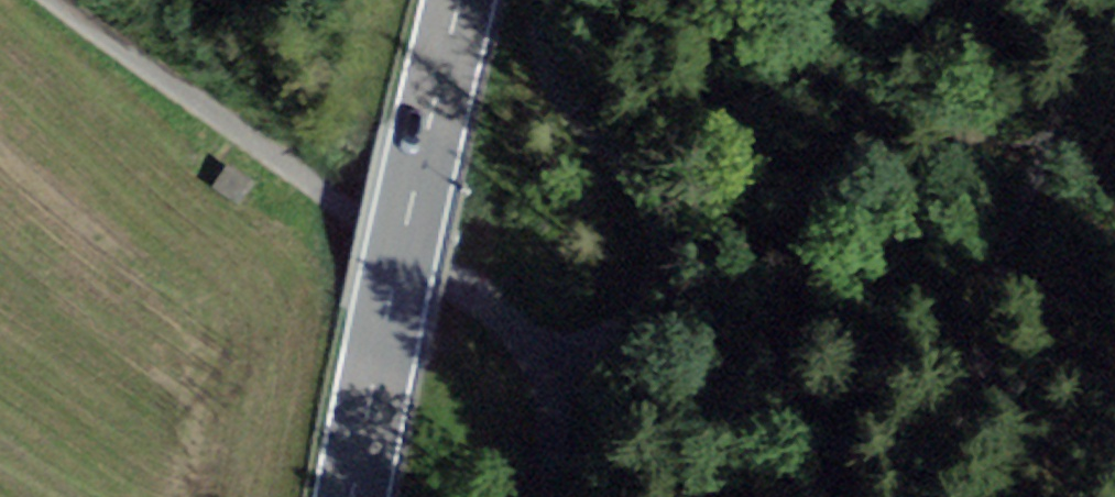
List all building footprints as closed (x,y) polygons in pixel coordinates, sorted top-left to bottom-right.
[(228,167),(213,188),(238,205),(253,185),(228,167)]
